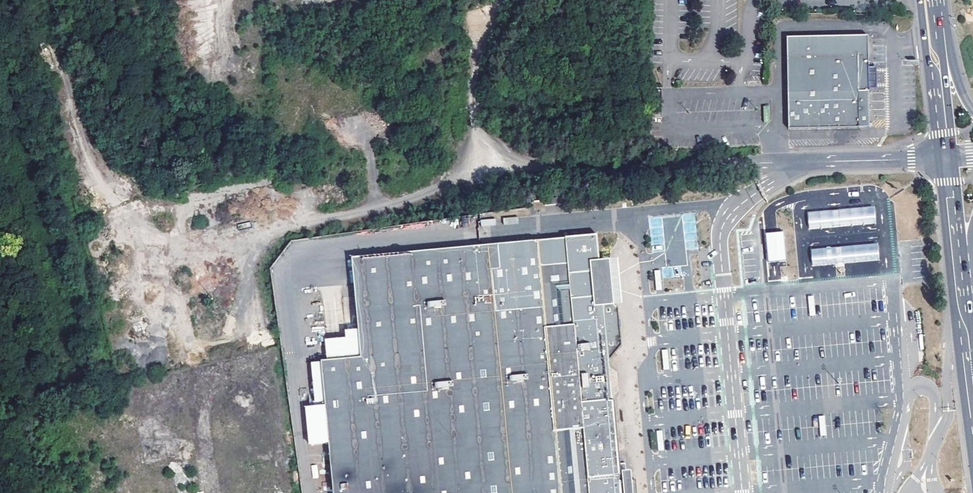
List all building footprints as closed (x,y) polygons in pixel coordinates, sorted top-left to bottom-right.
[(868,70),(868,35),(786,37),(789,129),(863,126),(870,126),(869,85),(868,70)] [(876,206),(808,213),(810,231),(877,225),(876,206)] [(783,232),(766,233),(768,262),(786,261),(783,232)] [(608,361),(610,361),(612,358),(615,360),(622,352),(620,350),(622,346),(622,343),(633,341),(630,313),(619,314),(619,309),(616,306),(617,303),(616,302),(610,298),(609,296),(593,297),(591,284),(590,273),(600,272),(597,235),(352,258),(358,334),(361,362),(328,365),(322,366),(334,492),(621,492),(608,361)] [(811,250),(813,266),(880,261),(879,244),(811,250)] [(613,295),(615,297),(614,288),(613,278),(612,271),(600,272),(590,273),(591,284),(593,297),(609,296),(610,298),(613,295)] [(327,348),(328,365),(361,362),(358,334),(346,334),(347,346),(327,348)]
